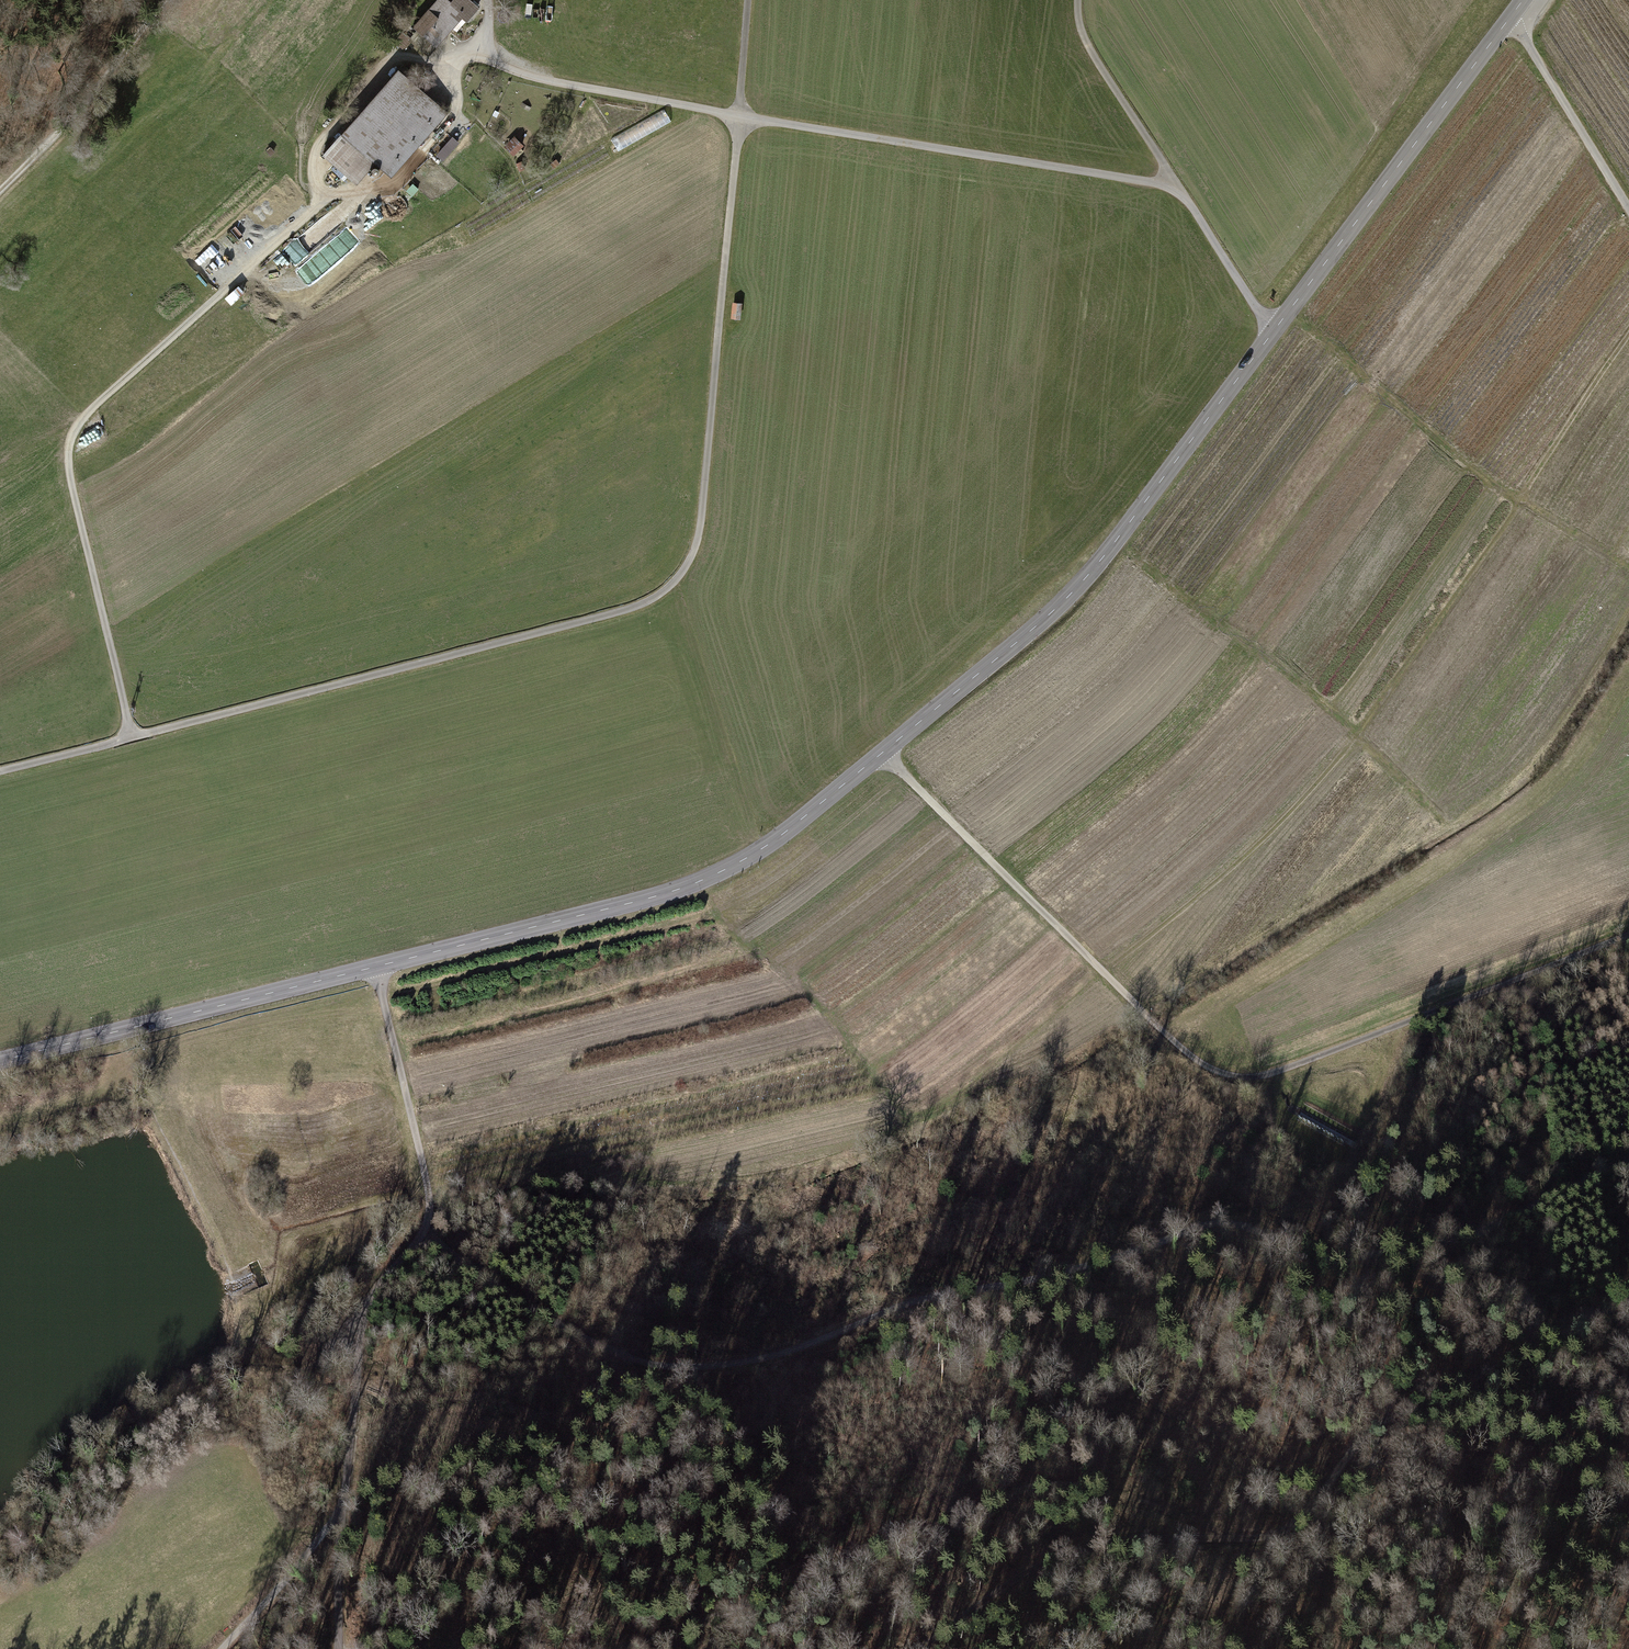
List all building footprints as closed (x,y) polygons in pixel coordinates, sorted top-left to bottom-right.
[(449,0),(439,0),(414,28),(418,31),(409,41),(428,57),(436,48),(437,49),(464,18),(468,21),(479,8),(470,0),(456,0),(453,4),(449,0)] [(400,34),(393,42),(404,51),(411,43),(400,34)] [(448,110),(399,67),(321,154),(333,165),(328,171),(344,184),(348,179),(354,184),(373,163),(388,176),(448,110)] [(617,152),(672,122),(665,110),(611,140),(617,152)] [(515,137),(505,147),(514,156),(524,146),(515,137)] [(301,259),(346,221),(334,207),(289,245),(301,259)] [(742,304),(732,303),(731,318),(740,319),(742,304)] [(138,1424),(131,1414),(130,1415),(124,1407),(118,1411),(124,1419),(121,1421),(128,1431),(138,1424)]
